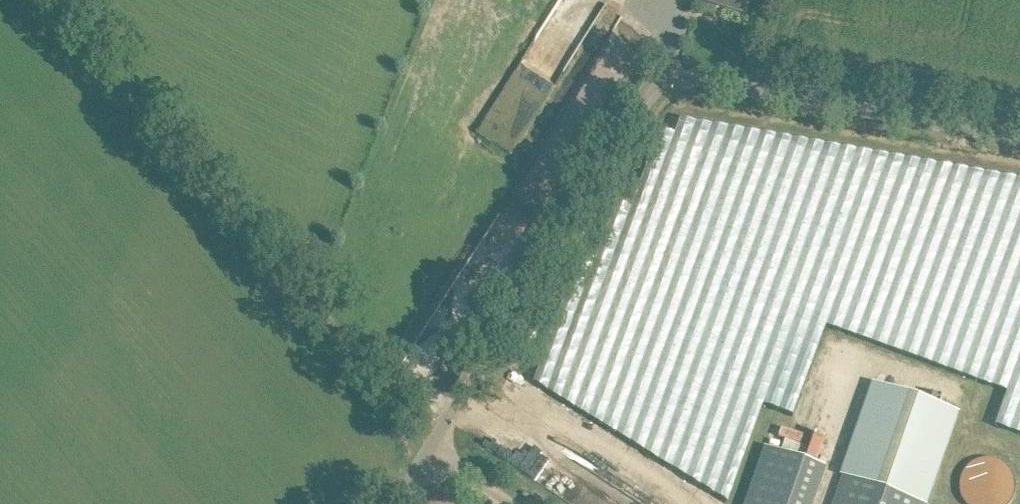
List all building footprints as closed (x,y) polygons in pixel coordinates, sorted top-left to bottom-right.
[(726,3),(726,6),(745,12),(749,0),(718,0),(726,3)] [(835,503),(925,503),(958,411),(878,382),(835,503)] [(827,468),(766,446),(746,503),(814,503),(827,468)] [(1008,462),(963,461),(962,503),(1007,503),(1008,462)]
